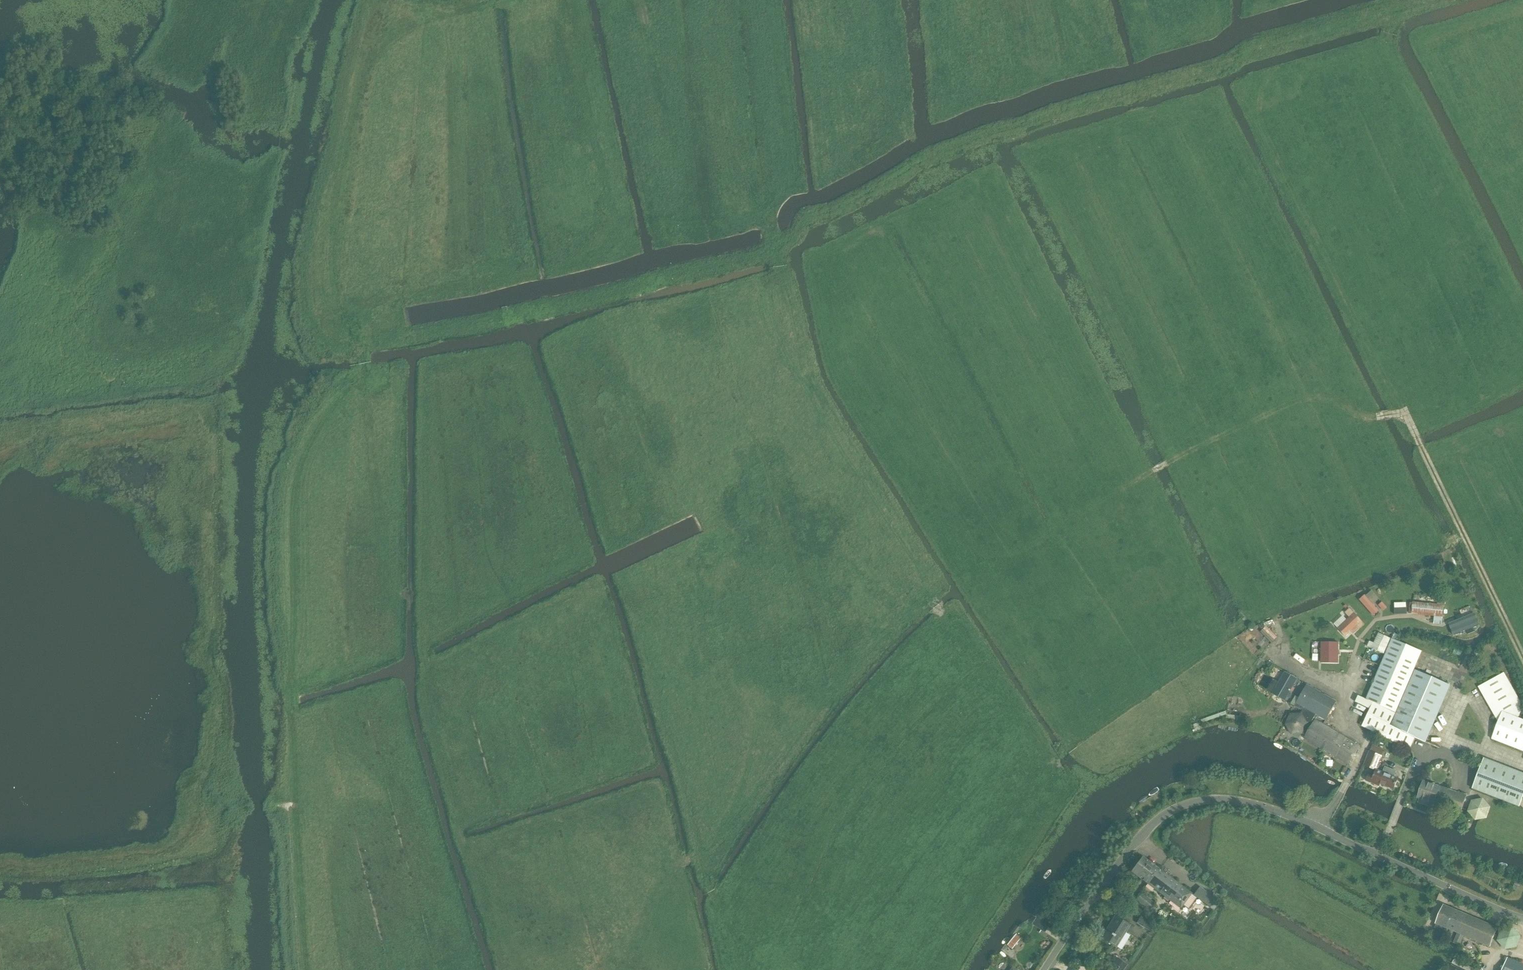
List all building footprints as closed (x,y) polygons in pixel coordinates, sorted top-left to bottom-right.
[(1365,596),(1360,600),(1374,615),(1379,611),(1365,596)] [(1442,625),(1444,605),(1413,602),(1412,614),(1434,616),(1434,624),(1442,625)] [(1454,615),(1446,618),(1454,635),(1456,636),(1461,634),(1477,628),(1469,608),(1454,615)] [(1349,617),(1338,628),(1345,636),(1351,631),(1353,634),(1364,625),(1349,609),(1345,613),(1349,617)] [(1384,654),(1391,639),(1379,633),(1374,643),(1370,641),(1367,646),(1384,654)] [(1366,699),(1373,702),(1362,727),(1409,750),(1415,738),(1425,743),(1451,686),(1414,670),(1422,652),(1392,639),(1379,669),(1374,681),(1366,699)] [(1338,643),(1321,643),(1321,650),(1334,650),(1335,663),(1339,663),(1338,643)] [(1285,671),(1272,694),(1285,702),(1298,679),(1285,671)] [(1502,675),(1479,687),(1499,721),(1492,738),(1522,751),(1522,720),(1519,718),(1521,711),(1521,703),(1506,675),(1503,677),(1502,675)] [(1291,714),(1286,723),(1291,734),(1302,733),(1305,735),(1316,715),(1326,721),(1337,701),(1308,685),(1296,704),(1304,708),(1301,714),(1291,714)] [(1348,764),(1359,747),(1315,720),(1304,738),(1348,764)] [(1379,786),(1380,784),(1394,789),(1398,778),(1395,776),(1397,771),(1385,767),(1383,772),(1377,770),(1382,756),(1370,752),(1365,766),(1372,768),(1370,774),(1369,773),(1366,781),(1379,786)] [(1484,758),(1472,789),(1520,807),(1522,798),(1522,773),(1484,758)] [(1417,799),(1460,813),(1466,795),(1424,781),(1417,799)] [(1472,800),(1468,812),(1476,821),(1487,819),(1491,807),(1483,798),(1472,800)] [(1147,883),(1158,868),(1143,857),(1132,872),(1147,883)] [(1158,868),(1147,883),(1180,908),(1183,905),(1189,909),(1197,898),(1193,895),(1191,894),(1191,893),(1158,868)] [(1210,908),(1217,899),(1200,886),(1193,895),(1197,898),(1210,908)] [(1149,909),(1154,903),(1142,893),(1137,899),(1149,909)] [(1444,905),(1434,928),(1446,933),(1447,928),(1457,933),(1453,943),(1459,946),(1464,935),(1490,946),(1498,927),(1444,905)] [(1142,914),(1136,924),(1148,930),(1150,931),(1155,921),(1142,914)] [(1116,947),(1119,942),(1130,925),(1115,917),(1101,938),(1116,947)] [(1506,949),(1517,947),(1520,936),(1512,928),(1502,930),(1497,940),(1506,949)] [(1013,938),(1007,945),(1008,946),(1011,949),(1021,938),(1017,934),(1015,936),(1013,938)] [(1118,958),(1112,967),(1116,969),(1125,969),(1128,965),(1118,958)] [(1508,958),(1502,969),(1522,969),(1522,964),(1508,958)] [(1452,963),(1453,964),(1466,969),(1472,969),(1473,968),(1454,959),(1452,963)]
